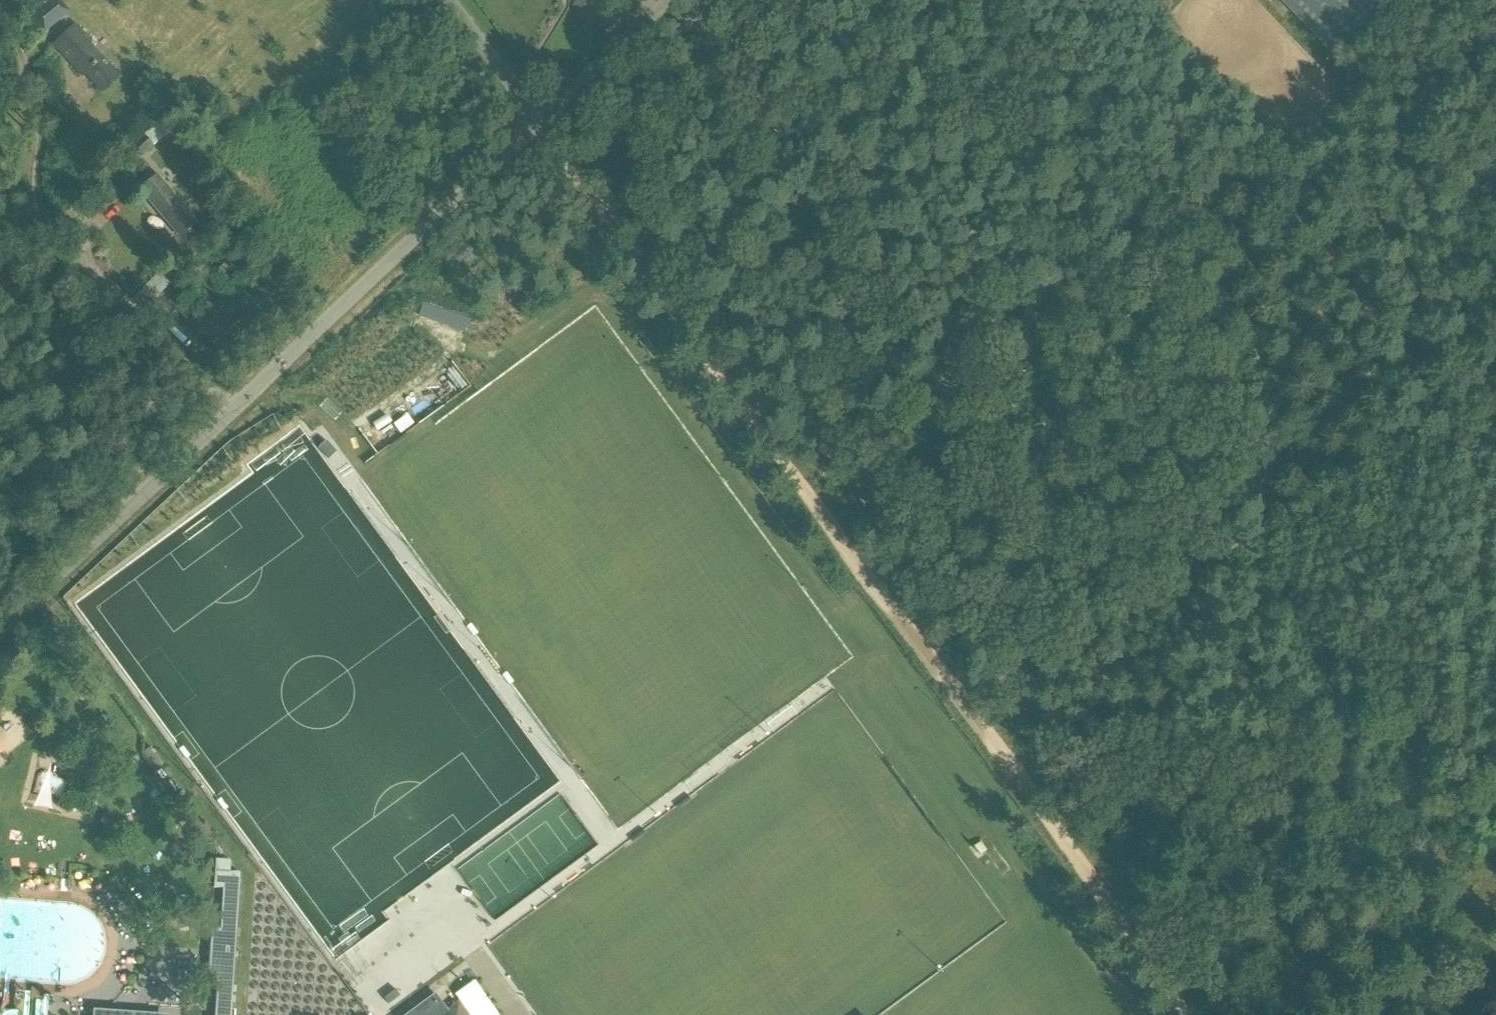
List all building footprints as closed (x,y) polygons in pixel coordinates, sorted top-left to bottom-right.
[(60,0),(46,0),(29,14),(44,33),(70,12),(60,0)] [(1166,12),(1174,4),(1170,0),(1153,0),(1166,12)] [(1334,54),(1390,0),(1282,0),(1334,54)] [(608,1),(590,18),(598,26),(616,10),(608,2),(608,1)] [(120,75),(89,42),(91,39),(76,22),(54,42),(69,58),(85,74),(87,72),(104,90),(120,75)] [(133,165),(154,146),(142,133),(122,152),(133,165)] [(182,236),(198,222),(157,175),(141,188),(182,236)] [(144,310),(162,292),(150,281),(132,299),(144,310)] [(380,430),(370,437),(379,449),(388,442),(380,430)] [(330,460),(337,452),(326,440),(318,448),(330,460)] [(312,483),(328,473),(323,464),(307,473),(312,483)] [(183,791),(174,797),(181,807),(190,800),(183,791)] [(239,873),(231,872),(231,860),(217,859),(215,887),(224,888),(222,916),(221,929),(213,929),(209,977),(219,978),(216,1014),(230,1014),(237,916),(239,873)] [(435,993),(405,1014),(468,1014),(459,1003),(448,1011),(435,993)]
